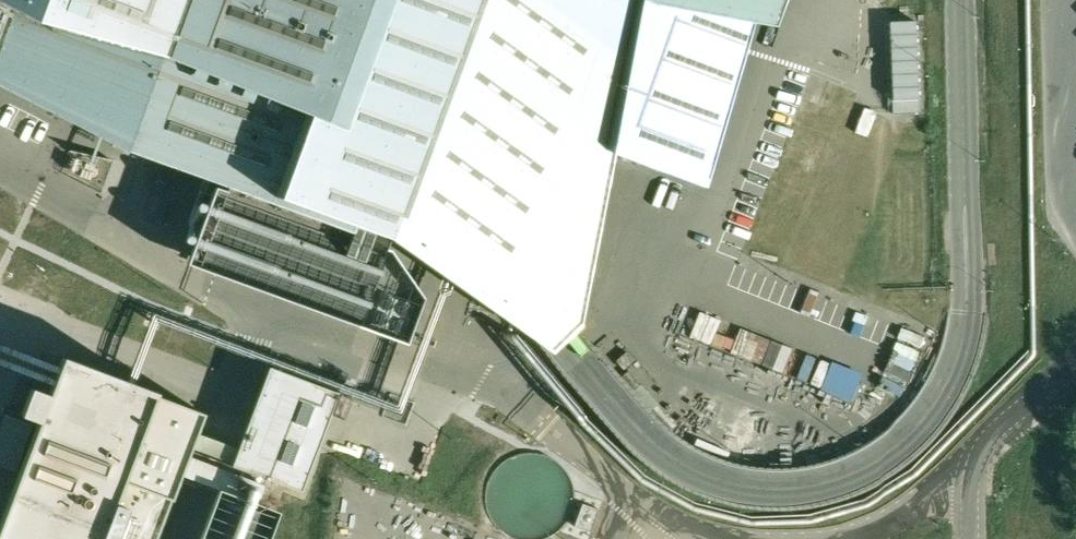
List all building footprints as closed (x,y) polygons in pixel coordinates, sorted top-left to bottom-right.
[(129,145),(393,241),(549,351),(578,324),(581,308),(575,306),(606,143),(645,157),(643,161),(660,167),(703,185),(750,22),(767,25),(776,0),(0,0),(0,85),(129,145)] [(918,112),(915,21),(889,22),(893,113),(918,112)] [(627,351),(616,360),(624,369),(635,359),(627,351)] [(61,360),(0,521),(0,538),(156,538),(203,413),(152,394),(61,360)] [(831,362),(820,390),(850,402),(862,373),(831,362)] [(237,450),(232,464),(301,490),(337,393),(268,367),(237,450)] [(628,369),(623,374),(635,387),(641,382),(628,369)] [(582,504),(574,526),(591,531),(598,510),(582,504)] [(222,507),(210,538),(281,538),(284,532),(222,507)]
